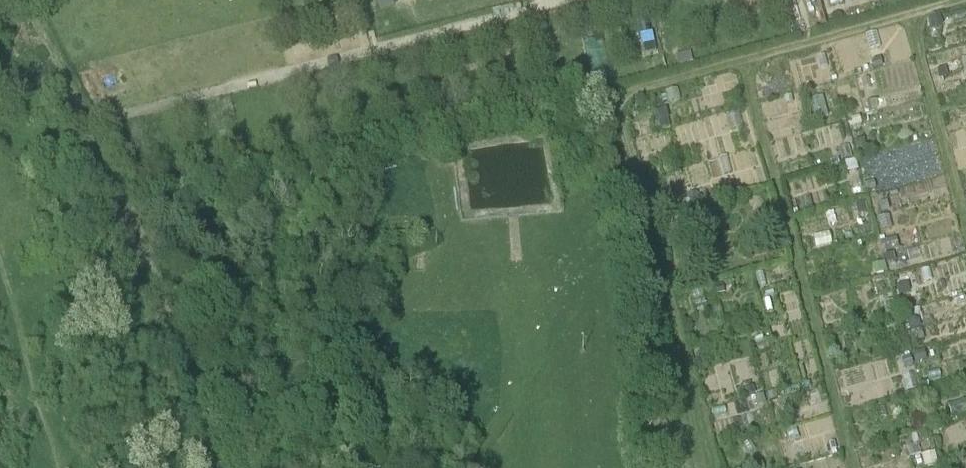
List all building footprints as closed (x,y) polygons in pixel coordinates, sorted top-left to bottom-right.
[(380,12),(396,8),(394,0),(377,0),(380,12)]
